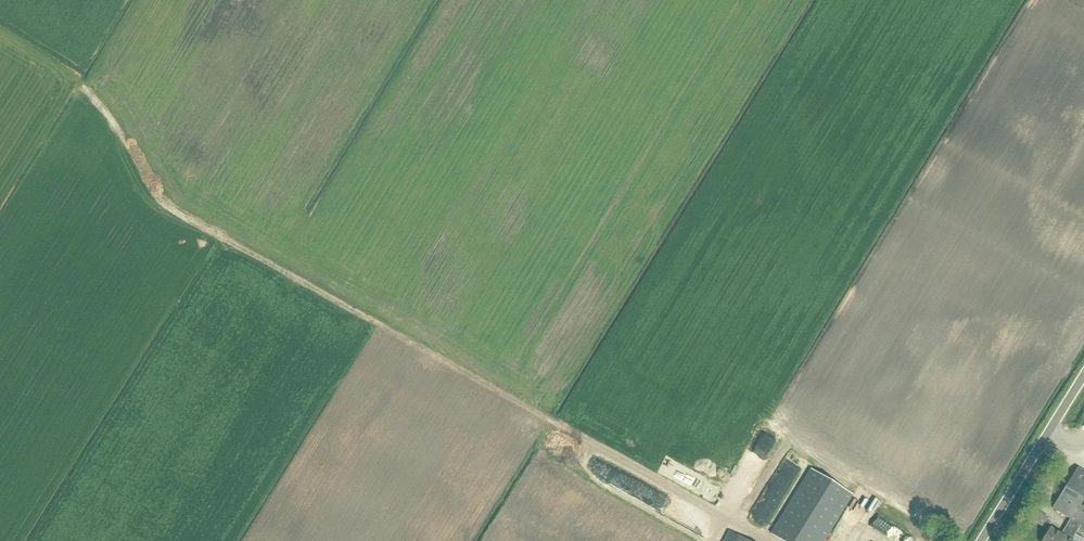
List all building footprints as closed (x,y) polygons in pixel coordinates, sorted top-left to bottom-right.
[(770,533),(783,540),(816,540),(847,491),(810,468),(770,533)] [(1075,523),(1080,526),(1083,528),(1083,472),(1077,468),(1052,509),(1070,520),(1061,536),(1050,529),(1043,540),(1064,540),(1075,523)] [(1027,517),(1042,527),(1047,518),(1033,509),(1027,517)] [(1080,526),(1075,523),(1064,540),(1071,540),(1080,526)]
